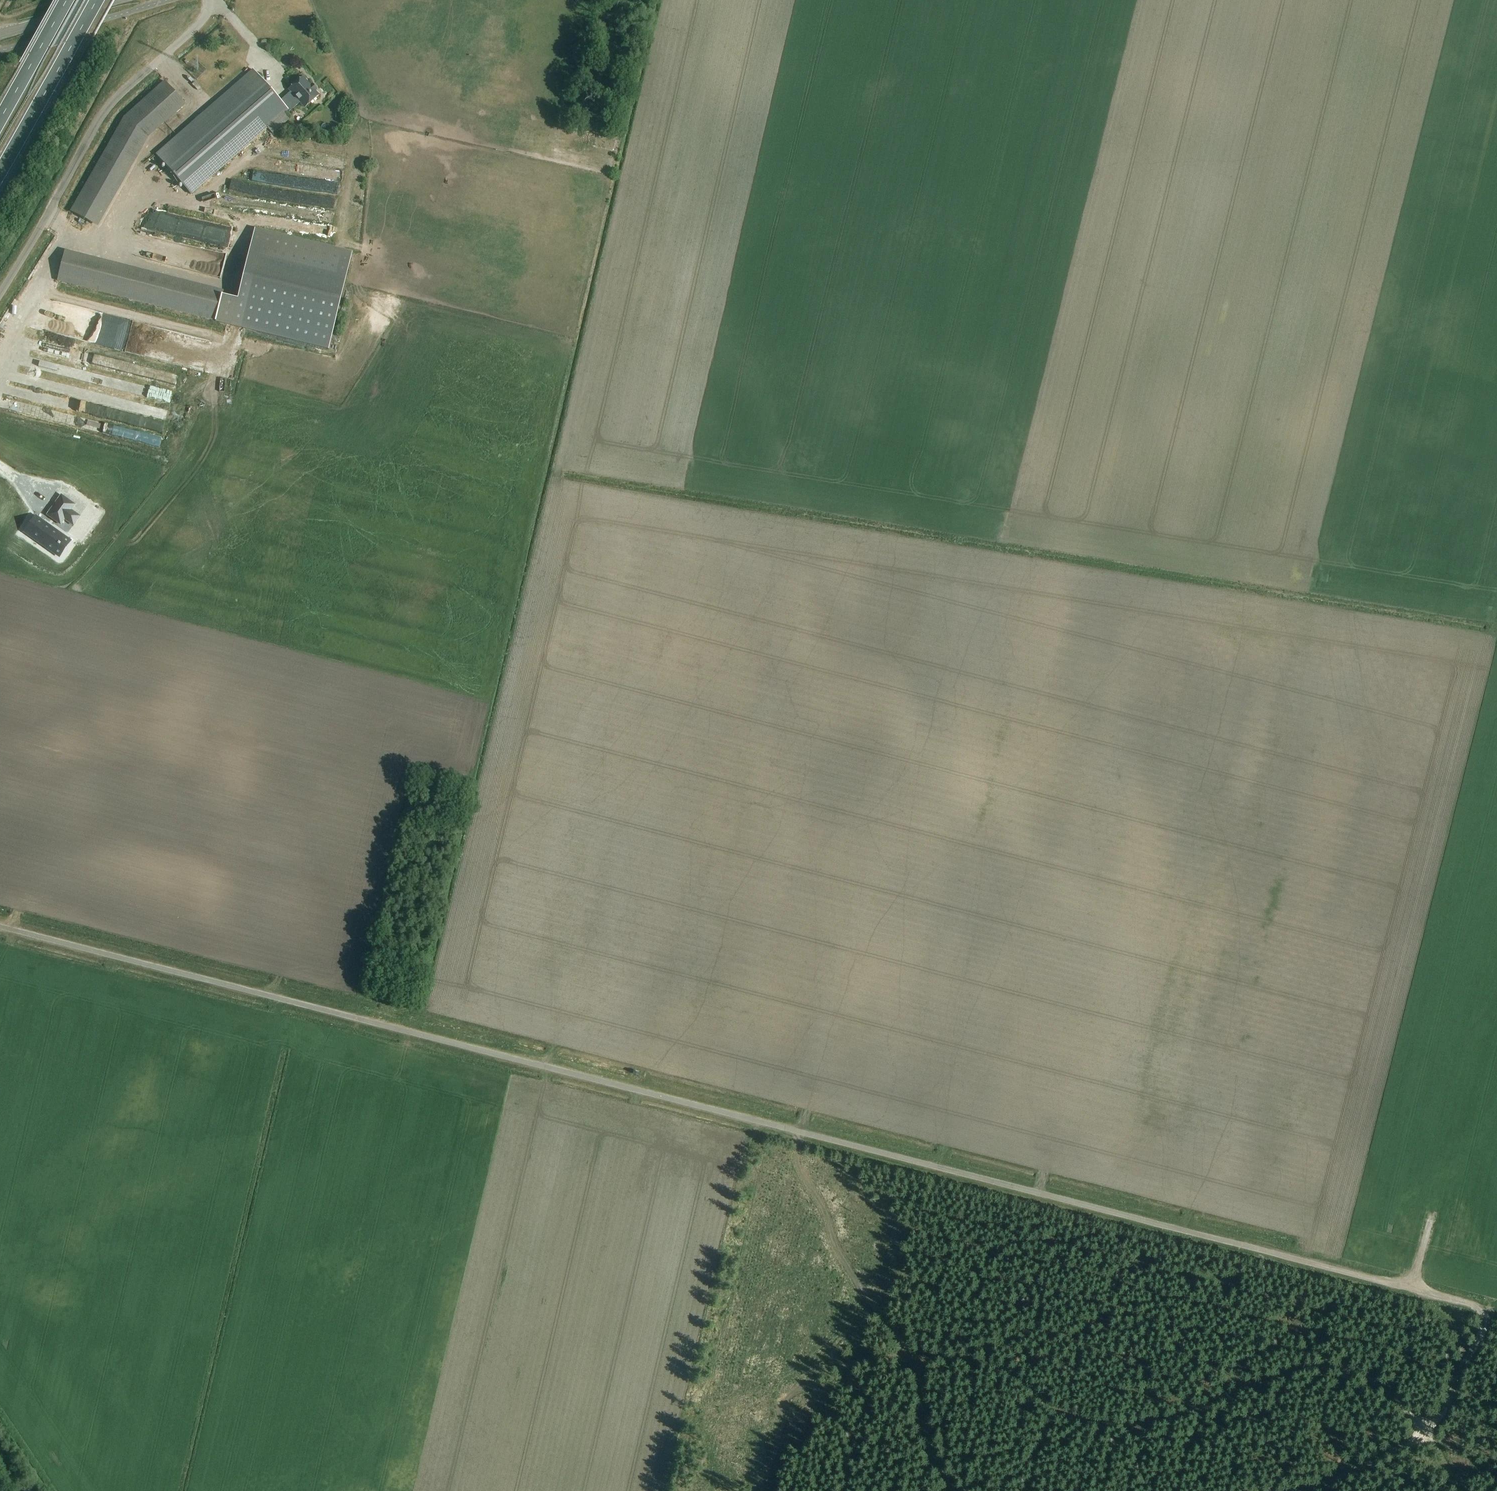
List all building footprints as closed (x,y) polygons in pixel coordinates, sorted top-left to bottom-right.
[(313,84),(310,86),(303,78),(290,90),(292,92),(281,102),(254,71),(157,156),(192,195),(288,111),(290,112),(301,102),(306,108),(319,96),(315,91),(317,89),(313,84)] [(166,123),(186,105),(165,82),(125,118),(72,212),(93,224),(144,134),(162,118),(166,123)] [(552,133),(554,123),(533,121),(531,130),(552,133)] [(344,176),(346,168),(338,165),(335,174),(344,176)] [(236,301),(64,258),(58,281),(329,350),(353,253),(255,228),(236,301)] [(168,262),(174,238),(143,231),(137,254),(168,262)] [(51,351),(54,342),(38,338),(36,347),(51,351)] [(34,356),(31,366),(72,375),(74,364),(34,356)] [(174,402),(174,391),(159,387),(158,387),(150,385),(147,384),(138,382),(135,382),(135,392),(142,394),(145,394),(172,402),(174,402)] [(211,408),(215,392),(209,390),(205,406),(211,408)] [(74,506),(61,497),(47,516),(60,526),(74,506)] [(35,518),(24,533),(53,554),(64,538),(35,518)]
